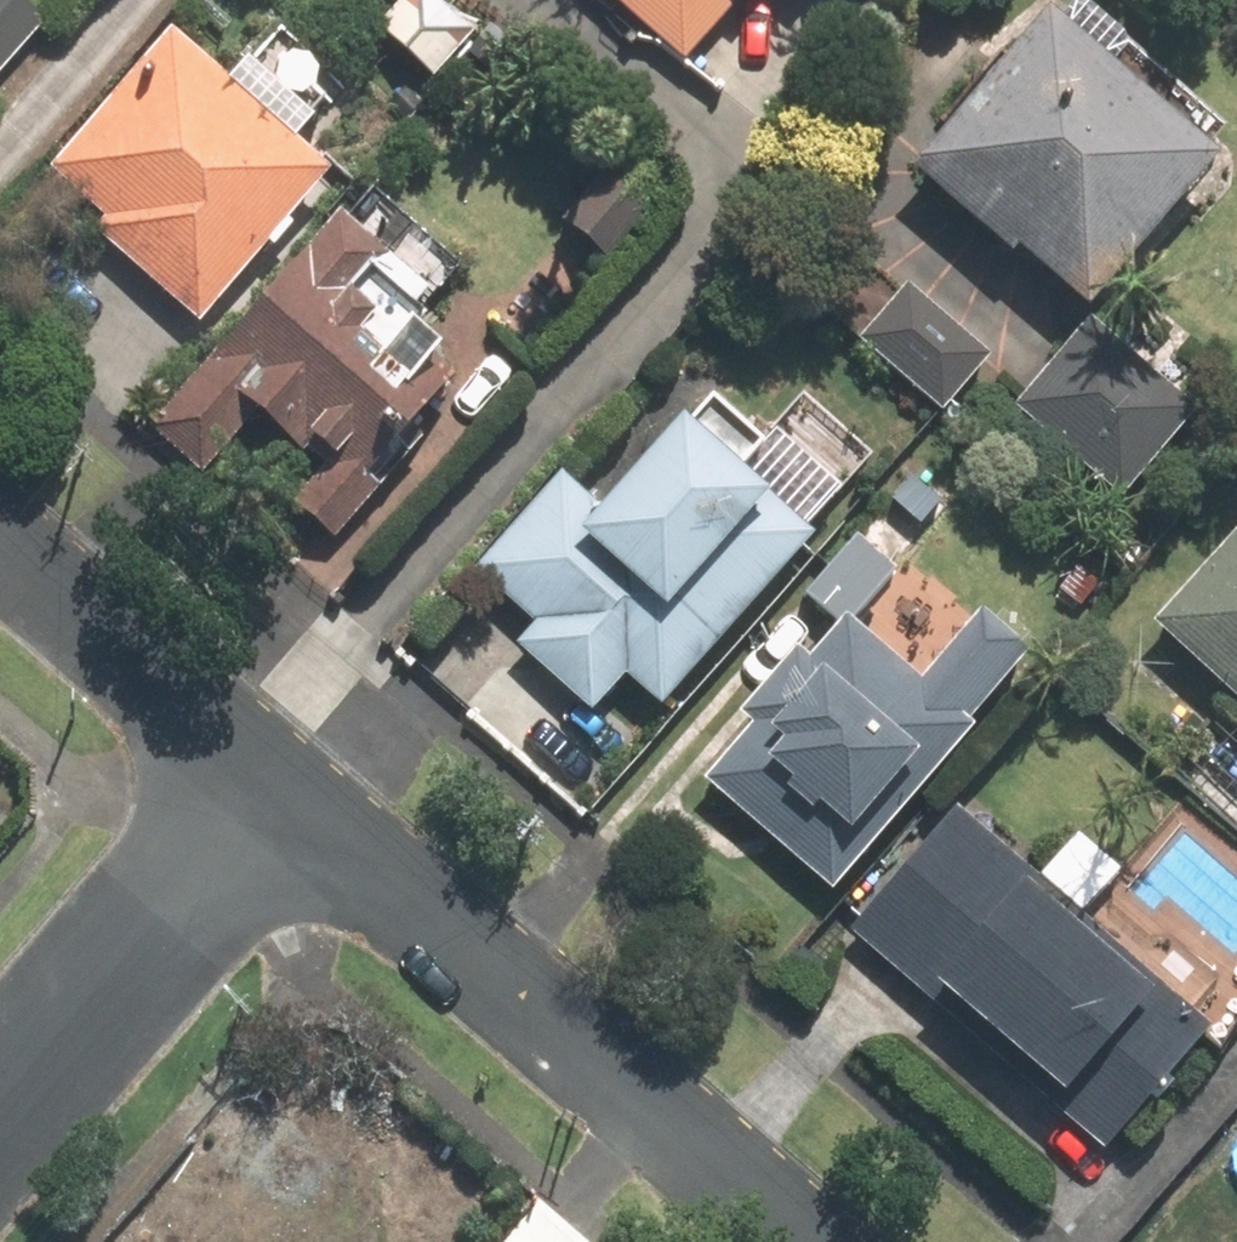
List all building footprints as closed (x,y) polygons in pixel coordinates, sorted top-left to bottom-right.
[(41,26),(11,0),(0,0),(0,74),(41,26)] [(424,0),(397,0),(365,39),(433,93),(475,41),(424,0)] [(676,74),(741,0),(591,0),(676,74)] [(893,173),(1063,320),(1221,140),(1059,0),(1045,0),(893,173)] [(318,177),(152,38),(34,177),(92,226),(81,240),(188,331),(318,177)] [(605,158),(543,229),(590,269),(652,198),(605,158)] [(360,185),(140,432),(196,483),(250,422),(312,477),(279,513),(321,550),(464,390),(402,335),(458,272),(360,185)] [(985,363),(898,286),(846,345),(933,422),(985,363)] [(1083,321),(1001,413),(1111,510),(1192,418),(1083,321)] [(649,716),(803,542),(733,481),(759,451),(701,400),(667,440),(656,430),(588,507),(552,476),(462,577),(522,629),(503,650),(585,721),(615,687),(649,716)] [(1137,632),(1235,721),(1223,733),(1236,745),(1236,523),(1137,632)] [(689,788),(818,902),(1026,667),(967,616),(907,683),(846,629),(891,577),(849,540),(795,601),(828,631),(798,665),(785,653),(724,722),(737,734),(689,788)] [(949,812),(840,940),(1098,1158),(1207,1030),(949,812)] [(258,1165),(190,1241),(346,1241),(258,1165)] [(169,1230),(158,1241),(182,1241),(169,1230)]
